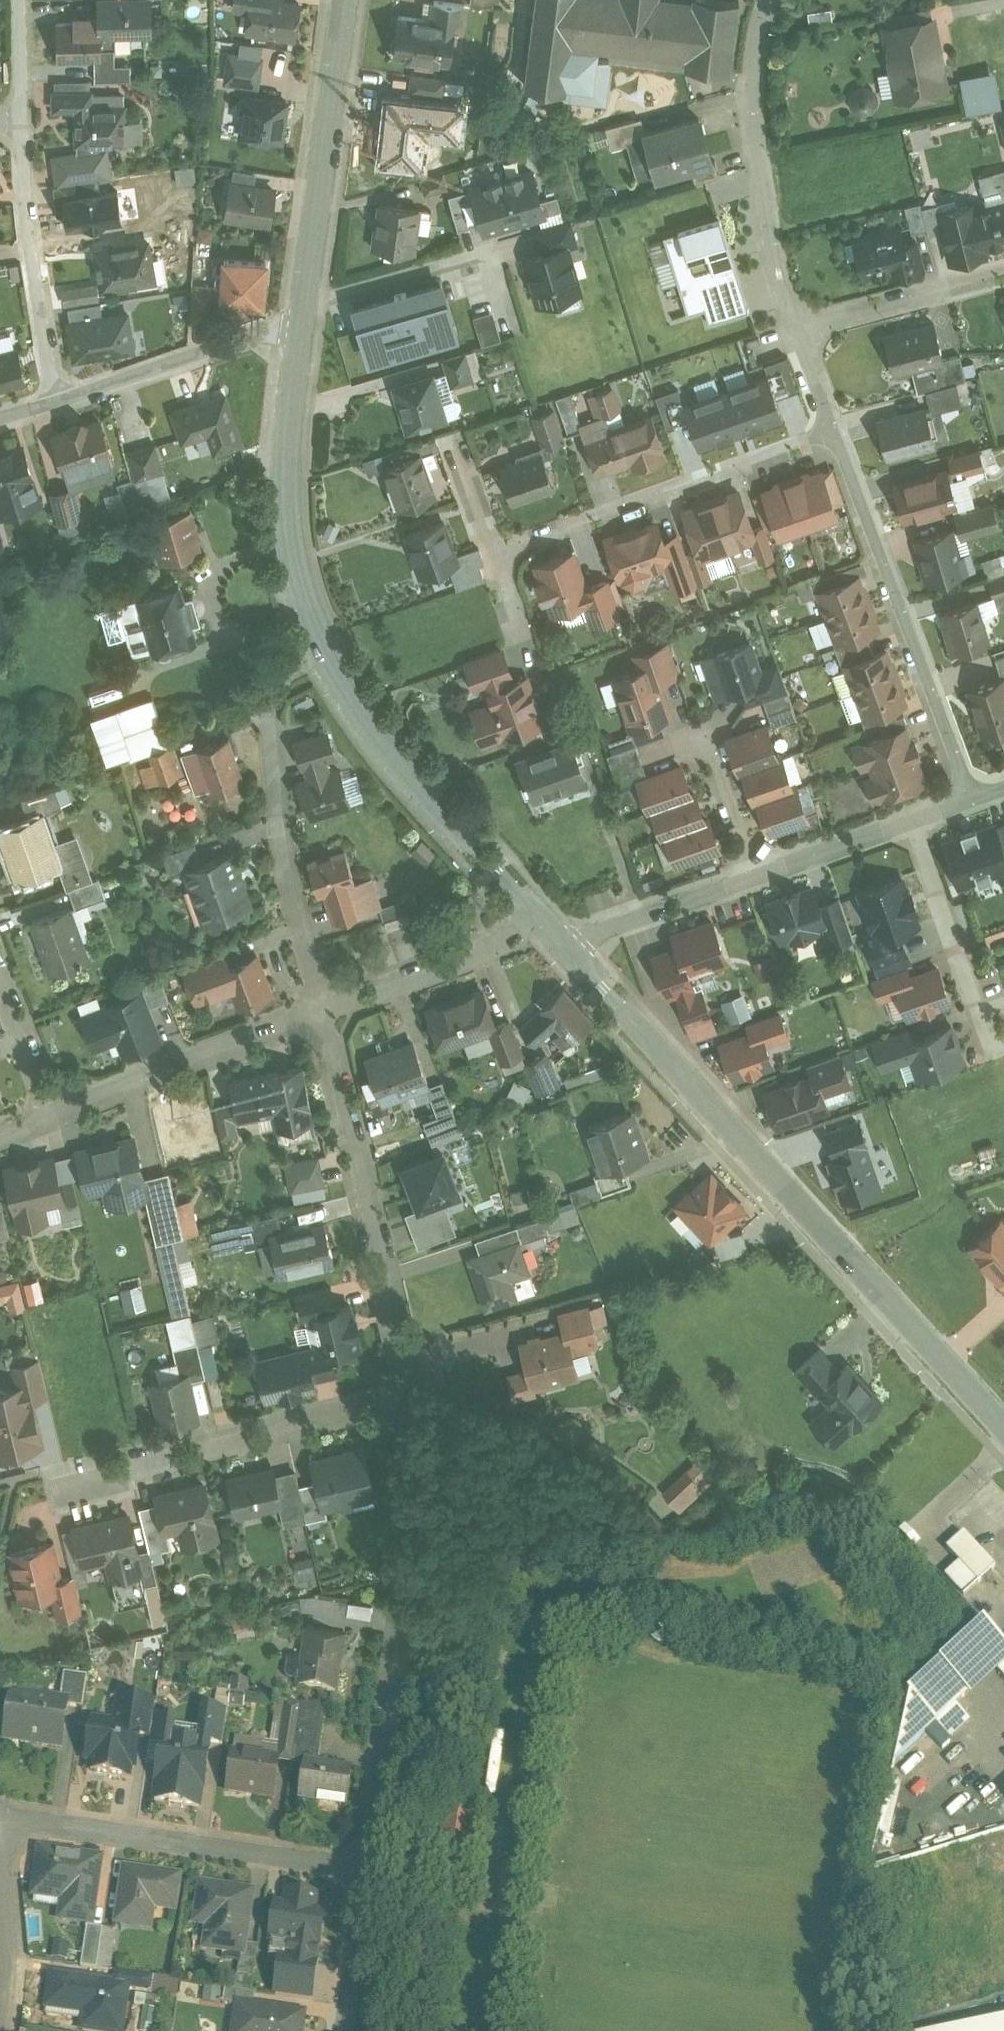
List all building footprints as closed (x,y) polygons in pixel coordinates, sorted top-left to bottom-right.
[(99,18),(101,18),(101,30),(111,30),(111,33),(148,32),(147,0),(99,0),(99,18)] [(260,0),(259,0),(235,0),(234,10),(258,13),(255,34),(295,39),(295,35),(299,33),(300,24),(297,21),(300,5),(276,2),(277,0),(260,0)] [(526,85),(564,90),(566,91),(572,37),(598,40),(611,42),(610,46),(611,46),(612,42),(648,46),(648,50),(649,50),(649,46),(686,51),(685,55),(686,55),(685,65),(730,71),(739,0),(693,0),(693,1),(686,0),(537,0),(526,85)] [(434,2),(432,21),(400,17),(397,40),(393,42),(392,49),(395,52),(395,57),(409,59),(409,58),(438,61),(438,63),(451,65),(456,26),(463,26),(465,5),(434,2)] [(930,9),(885,18),(887,30),(932,21),(930,9)] [(831,10),(809,14),(811,25),(833,22),(831,10)] [(99,18),(75,18),(75,24),(58,25),(59,60),(102,59),(102,48),(114,48),(114,46),(111,46),(111,33),(111,30),(101,30),(101,18),(99,18)] [(887,30),(886,30),(889,48),(936,39),(933,21),(932,21),(887,30)] [(572,37),(566,91),(564,90),(563,97),(565,98),(565,96),(603,101),(608,63),(609,63),(610,61),(596,59),(598,40),(572,37)] [(936,39),(889,48),(899,98),(946,90),(936,39)] [(445,80),(413,76),(411,92),(443,95),(445,80)] [(245,86),(217,81),(215,94),(243,99),(245,86)] [(91,82),(55,82),(55,94),(91,94),(91,82)] [(862,91),(859,92),(856,94),(854,97),(853,100),(854,104),(855,107),(857,109),(860,111),(863,112),(866,112),(870,110),(872,108),(874,105),(875,102),(875,99),(871,93),(868,91),(865,91),(862,91)] [(91,94),(55,94),(56,110),(77,109),(91,109),(91,108),(91,94)] [(287,103),(247,98),(242,138),(282,144),(287,103)] [(437,106),(390,101),(383,160),(420,164),(423,132),(458,136),(461,107),(438,104),(437,106)] [(125,108),(91,108),(91,109),(77,109),(78,144),(126,143),(125,122),(125,108)] [(700,118),(646,133),(658,177),(691,168),(712,162),(712,161),(700,118)] [(637,119),(606,128),(611,144),(642,136),(637,119)] [(142,122),(125,122),(126,143),(142,143),(142,122)] [(99,151),(54,157),(58,186),(111,178),(111,177),(103,178),(99,151)] [(712,162),(691,168),(695,183),(720,176),(716,160),(712,161),(712,162)] [(533,165),(503,174),(516,221),(547,212),(533,165)] [(992,173),(996,187),(1001,185),(1003,197),(1003,170),(992,173)] [(480,224),(482,230),(516,221),(503,174),(469,183),(471,190),(480,224)] [(444,175),(422,181),(426,195),(447,189),(444,175)] [(274,192),(231,185),(231,186),(236,187),(231,219),(269,225),(274,192)] [(471,190),(449,196),(458,230),(480,224),(471,190)] [(973,210),(983,251),(984,251),(1003,246),(1003,202),(974,210),(973,210)] [(921,203),(906,207),(912,233),(928,230),(922,208),(921,203)] [(939,204),(922,208),(928,230),(929,236),(944,232),(940,214),(941,214),(939,204)] [(420,210),(380,205),(377,231),(375,231),(373,249),(414,254),(417,236),(412,235),(415,211),(420,211),(420,210)] [(941,214),(940,214),(944,232),(952,263),(985,254),(984,251),(983,251),(973,210),(974,210),(973,206),(941,214)] [(720,218),(663,236),(688,315),(707,309),(710,320),(709,321),(709,324),(749,311),(720,218)] [(572,220),(537,230),(544,254),(567,247),(567,248),(579,245),(572,220)] [(103,224),(64,231),(66,246),(94,241),(106,239),(103,224)] [(900,229),(855,240),(865,277),(890,270),(892,276),(922,268),(916,242),(904,246),(900,229)] [(149,242),(108,249),(106,239),(94,241),(103,290),(127,286),(126,282),(149,278),(146,260),(152,259),(149,242)] [(544,254),(526,259),(539,303),(580,291),(567,248),(567,247),(544,254)] [(267,263),(225,261),(223,289),(222,301),(222,302),(264,305),(267,263)] [(441,285),(407,295),(406,293),(395,296),(396,299),(355,311),(367,351),(380,348),(382,357),(395,353),(394,349),(413,343),(414,347),(444,338),(441,330),(453,326),(441,285)] [(223,289),(193,287),(190,324),(215,325),(216,301),(222,301),(223,289)] [(934,324),(917,329),(917,330),(886,338),(886,336),(884,337),(894,374),(934,364),(944,361),(943,359),(934,324)] [(15,349),(11,333),(0,336),(0,353),(15,349)] [(759,338),(746,343),(748,347),(761,343),(759,338)] [(0,353),(0,388),(25,381),(16,348),(15,349),(0,353)] [(465,354),(445,360),(452,385),(473,379),(465,354)] [(960,355),(943,359),(944,361),(934,364),(940,387),(957,383),(966,380),(960,355)] [(737,360),(716,368),(725,394),(746,387),(737,360)] [(433,376),(395,387),(408,431),(446,419),(433,376)] [(940,387),(926,391),(932,413),(963,405),(957,383),(940,387)] [(612,388),(595,393),(603,416),(606,415),(620,410),(612,388)] [(570,393),(556,398),(569,434),(583,429),(570,393)] [(719,395),(681,409),(692,439),(693,438),(693,436),(706,432),(707,434),(730,425),(719,395)] [(226,396),(174,413),(183,441),(209,433),(216,452),(241,443),(226,396)] [(925,408),(877,421),(887,458),(935,445),(925,408)] [(564,440),(554,410),(534,417),(545,447),(564,440)] [(620,410),(606,415),(611,430),(625,425),(620,410)] [(650,417),(625,425),(637,458),(633,460),(635,466),(664,456),(650,417)] [(99,421),(84,427),(83,424),(77,421),(70,424),(67,430),(68,432),(54,437),(66,472),(67,472),(71,470),(73,471),(79,470),(80,468),(82,467),(84,472),(98,468),(99,472),(103,470),(105,475),(110,473),(112,470),(110,463),(114,462),(99,421)] [(611,430),(587,438),(599,471),(633,460),(637,458),(625,425),(611,430)] [(436,437),(411,445),(415,456),(420,454),(421,455),(440,449),(436,437)] [(411,445),(381,455),(385,467),(415,456),(411,445)] [(155,446),(129,454),(137,478),(162,471),(155,446)] [(0,454),(0,502),(2,510),(39,498),(22,447),(0,454)] [(979,448),(949,457),(954,475),(984,466),(979,448)] [(415,456),(385,467),(391,484),(393,483),(401,506),(400,507),(400,508),(435,496),(421,455),(420,454),(415,456)] [(543,454),(501,468),(513,502),(554,487),(543,454)] [(79,470),(73,471),(71,470),(67,472),(71,485),(99,476),(99,472),(98,468),(84,472),(82,467),(80,468),(79,470)] [(833,469),(822,473),(829,494),(841,490),(833,469)] [(948,470),(894,484),(904,519),(957,504),(948,470)] [(821,471),(793,481),(810,528),(824,523),(822,518),(836,513),(834,505),(829,494),(822,473),(821,471)] [(132,479),(118,484),(128,515),(141,510),(132,479)] [(793,481),(765,491),(765,493),(773,514),(777,525),(780,533),(794,528),(796,533),(810,528),(793,481)] [(76,488),(51,494),(63,538),(87,529),(76,488)] [(841,490),(829,494),(834,505),(845,501),(841,490)] [(739,492),(719,499),(719,497),(711,500),(728,547),(752,538),(756,537),(753,529),(739,492)] [(765,493),(754,497),(761,518),(773,514),(765,493)] [(711,500),(704,502),(705,504),(685,512),(698,549),(701,556),(704,555),(728,547),(711,500)] [(994,504),(954,514),(960,537),(1000,526),(994,504)] [(190,512),(151,524),(162,564),(199,553),(194,535),(197,534),(190,512)] [(773,514),(761,518),(764,525),(766,529),(777,525),(773,514)] [(444,522),(407,534),(421,576),(457,563),(458,563),(455,556),(444,522)] [(657,524),(626,535),(625,532),(607,539),(621,577),(623,576),(625,580),(634,585),(644,581),(649,571),(648,568),(666,561),(670,560),(663,540),(657,524)] [(764,525),(753,529),(756,537),(752,538),(760,561),(775,556),(766,529),(764,525)] [(952,529),(916,539),(923,563),(921,564),(926,582),(975,568),(970,552),(960,555),(952,529)] [(680,534),(663,540),(670,560),(666,561),(667,565),(689,558),(687,553),(680,534)] [(479,548),(455,556),(458,563),(457,563),(460,572),(485,563),(479,548)] [(704,555),(701,556),(698,549),(687,553),(692,568),(698,583),(712,578),(704,555)] [(570,560),(563,557),(561,557),(558,556),(551,559),(550,561),(536,566),(541,579),(539,584),(543,596),(548,598),(553,611),(584,600),(590,598),(587,587),(576,558),(570,560)] [(689,558),(667,565),(671,576),(692,568),(689,558)] [(843,569),(810,581),(816,596),(820,595),(819,592),(847,581),(843,569)] [(847,581),(819,592),(820,595),(828,617),(871,602),(868,593),(865,594),(858,577),(847,581)] [(989,583),(994,598),(1003,595),(1003,578),(989,583)] [(609,580),(587,587),(590,598),(584,600),(592,624),(621,613),(609,580)] [(179,584),(139,596),(139,598),(118,604),(133,657),(154,651),(155,654),(158,653),(159,655),(160,656),(161,657),(163,658),(165,658),(168,658),(170,657),(172,655),(172,653),(173,651),(172,649),(196,642),(179,584)] [(871,602),(828,617),(837,640),(838,643),(866,632),(877,628),(871,611),(874,610),(871,602)] [(976,602),(944,612),(951,635),(946,636),(952,654),(989,642),(976,602)] [(866,632),(838,643),(837,640),(833,641),(838,656),(870,644),(866,632)] [(750,643),(714,655),(727,693),(754,684),(763,680),(762,677),(750,643)] [(667,644),(635,655),(640,669),(654,665),(659,680),(677,674),(667,644)] [(870,644),(838,656),(844,671),(848,669),(847,666),(875,656),(870,644)] [(502,651),(467,663),(476,688),(487,685),(511,676),(502,651)] [(875,656),(847,666),(848,669),(856,692),(898,676),(895,668),(892,669),(886,652),(875,656)] [(640,669),(620,676),(625,692),(622,700),(632,729),(666,717),(663,710),(667,702),(659,680),(654,665),(640,669)] [(781,670),(762,677),(763,680),(754,684),(760,701),(763,700),(788,691),(781,670)] [(511,676),(487,685),(497,712),(475,720),(483,742),(505,734),(505,736),(542,723),(526,678),(514,683),(511,676)] [(898,676),(856,692),(864,714),(866,717),(893,707),(905,703),(899,685),(901,684),(898,676)] [(968,690),(969,691),(983,734),(982,734),(983,736),(1001,730),(1003,729),(1003,680),(1003,678),(968,690)] [(788,691),(763,700),(768,713),(793,704),(788,691)] [(793,704),(768,713),(773,726),(797,717),(793,704)] [(893,707),(866,717),(864,714),(860,716),(866,730),(904,716),(897,718),(893,707)] [(904,716),(866,730),(866,731),(880,725),(884,736),(904,729),(904,730),(909,728),(904,716)] [(162,722),(122,736),(131,761),(150,754),(171,747),(162,722)] [(766,726),(729,740),(740,771),(781,756),(777,757),(766,726)] [(581,727),(567,732),(572,743),(573,743),(576,754),(589,749),(581,727)] [(884,736),(853,748),(860,766),(871,762),(877,777),(866,781),(873,800),(923,782),(914,756),(920,754),(915,743),(910,745),(904,730),(904,729),(884,736)] [(328,733),(296,743),(303,767),(325,760),(335,757),(328,733)] [(229,739),(184,756),(191,773),(202,769),(211,795),(245,783),(229,739)] [(572,743),(518,763),(526,785),(527,784),(533,800),(566,788),(567,790),(587,783),(576,754),(573,743),(572,743)] [(648,778),(636,745),(608,755),(620,790),(640,782),(639,781),(648,778)] [(171,747),(150,754),(153,765),(142,769),(148,787),(181,776),(171,747)] [(781,756),(740,771),(740,772),(744,771),(754,801),(796,786),(792,787),(781,756)] [(325,760),(306,766),(310,779),(299,783),(310,817),(350,804),(339,770),(329,773),(325,760)] [(648,778),(639,781),(640,782),(650,811),(654,809),(664,837),(667,836),(677,863),(719,849),(708,819),(705,821),(695,793),(691,794),(681,766),(648,778)] [(796,786),(754,801),(755,802),(758,800),(769,831),(796,822),(807,818),(806,814),(796,786)] [(56,787),(22,799),(27,814),(61,802),(56,787)] [(817,810),(806,814),(807,818),(796,822),(800,833),(822,825),(817,810)] [(42,815),(0,830),(7,849),(9,848),(20,880),(41,873),(40,870),(59,863),(42,815)] [(976,828),(961,833),(962,837),(945,844),(959,885),(977,879),(978,883),(993,878),(992,874),(1003,869),(1003,852),(996,830),(995,826),(978,832),(976,828)] [(195,844),(164,855),(170,875),(202,863),(195,844)] [(345,852),(308,863),(318,896),(325,894),(354,885),(355,885),(345,852)] [(232,855),(187,871),(194,889),(198,887),(209,920),(205,921),(206,923),(249,908),(237,874),(239,873),(232,855)] [(99,878),(69,889),(76,909),(106,898),(99,878)] [(902,878),(861,893),(874,933),(876,938),(899,930),(918,924),(913,910),(917,909),(910,890),(907,892),(902,878)] [(354,885),(325,894),(334,924),(363,915),(360,904),(354,885)] [(799,890),(782,896),(782,898),(769,903),(781,937),(791,933),(793,937),(815,929),(814,925),(823,922),(825,922),(819,905),(812,888),(799,892),(799,890)] [(840,897),(819,905),(825,922),(823,922),(831,943),(853,935),(840,897)] [(381,909),(377,899),(360,904),(363,915),(381,909)] [(70,909),(33,922),(52,973),(89,960),(88,959),(84,960),(75,935),(79,933),(70,909)] [(712,921),(674,935),(678,948),(654,957),(668,994),(677,991),(693,985),(689,972),(726,959),(712,921)] [(899,930),(876,938),(874,933),(866,936),(876,964),(907,953),(899,930)] [(218,951),(184,964),(190,980),(224,968),(218,951)] [(907,953),(876,964),(880,975),(907,966),(911,964),(907,953)] [(271,994),(257,956),(224,968),(190,980),(197,1001),(231,989),(237,1006),(271,994)] [(911,977),(907,966),(880,975),(873,978),(881,1000),(901,993),(897,982),(911,977)] [(911,977),(897,982),(901,993),(909,1016),(950,1001),(938,968),(911,977)] [(160,974),(136,983),(140,995),(142,994),(147,1009),(170,1000),(160,974)] [(695,991),(693,985),(677,991),(688,1022),(711,1014),(702,989),(695,991)] [(564,988),(518,1028),(533,1045),(548,1032),(562,1048),(593,1021),(564,988)] [(482,990),(428,1011),(443,1048),(490,1030),(496,1028),(496,1026),(482,990)] [(103,1009),(84,1017),(95,1047),(120,1037),(125,1052),(159,1039),(147,1009),(142,994),(140,995),(103,1009)] [(98,997),(79,1004),(84,1017),(103,1009),(98,997)] [(780,1011),(747,1022),(751,1034),(761,1030),(764,1039),(787,1031),(780,1011)] [(510,1021),(496,1026),(496,1028),(490,1030),(502,1062),(522,1054),(510,1021)] [(910,1028),(874,1041),(883,1066),(913,1056),(909,1044),(915,1042),(910,1028)] [(950,1028),(925,1036),(925,1038),(915,1042),(909,1044),(913,1056),(915,1061),(919,1059),(924,1073),(927,1072),(929,1074),(941,1069),(942,1067),(961,1060),(950,1028)] [(751,1034),(722,1044),(724,1050),(723,1053),(729,1070),(731,1071),(734,1077),(773,1064),(764,1039),(761,1030),(751,1034)] [(414,1043),(367,1061),(382,1102),(401,1095),(399,1091),(428,1081),(414,1043)] [(814,1076),(800,1081),(799,1079),(785,1084),(786,1086),(767,1093),(778,1125),(809,1114),(810,1116),(822,1111),(821,1109),(827,1107),(822,1093),(850,1083),(839,1053),(810,1063),(814,1076)] [(545,1054),(524,1064),(539,1095),(559,1085),(545,1054)] [(303,1066),(265,1074),(273,1113),(276,1128),(314,1121),(303,1066)] [(265,1074),(231,1081),(235,1103),(238,1120),(239,1120),(273,1113),(265,1074)] [(442,1080),(427,1086),(438,1115),(438,1116),(454,1110),(442,1080)] [(235,1103),(216,1107),(222,1138),(238,1135),(235,1120),(238,1120),(235,1103)] [(454,1110),(438,1116),(438,1115),(424,1120),(433,1143),(462,1132),(454,1110)] [(631,1111),(587,1127),(602,1171),(609,1169),(610,1170),(625,1165),(647,1157),(631,1111)] [(134,1138),(79,1151),(88,1191),(106,1187),(108,1195),(127,1191),(129,1199),(146,1195),(147,1195),(143,1178),(134,1138)] [(443,1153),(405,1167),(410,1180),(415,1193),(419,1206),(422,1205),(436,1200),(458,1191),(443,1153)] [(319,1156),(286,1163),(292,1192),(325,1185),(319,1156)] [(53,1158),(7,1169),(20,1225),(47,1219),(43,1203),(58,1200),(63,1199),(58,1179),(53,1158)] [(625,1165),(610,1170),(609,1169),(602,1171),(595,1174),(597,1182),(602,1194),(632,1184),(625,1165)] [(169,1172),(143,1178),(147,1195),(146,1195),(157,1243),(163,1242),(174,1239),(184,1236),(180,1217),(169,1172)] [(73,1176),(58,1179),(63,1199),(58,1200),(60,1206),(79,1201),(73,1176)] [(710,1177),(687,1197),(687,1198),(671,1213),(683,1227),(700,1213),(715,1229),(738,1208),(710,1177)] [(597,1182),(572,1191),(576,1202),(575,1203),(576,1204),(602,1194),(597,1182)] [(436,1200),(422,1205),(425,1214),(411,1220),(420,1243),(448,1232),(436,1200)] [(79,1201),(60,1206),(63,1220),(82,1215),(79,1201)] [(193,1214),(180,1217),(184,1236),(197,1233),(193,1214)] [(276,1214),(240,1223),(245,1245),(272,1239),(272,1235),(280,1233),(276,1214)] [(544,1217),(517,1225),(522,1241),(549,1232),(544,1217)] [(0,1221),(0,1237),(10,1235),(7,1219),(0,1221)] [(1001,1224),(973,1249),(1003,1285),(1003,1227),(1001,1224)] [(325,1226),(297,1232),(297,1230),(280,1233),(272,1235),(272,1239),(281,1274),(334,1262),(325,1226)] [(719,1238),(687,1245),(691,1263),(723,1256),(719,1238)] [(191,1313),(174,1239),(163,1242),(170,1270),(164,1272),(174,1317),(191,1313)] [(520,1242),(471,1258),(487,1306),(517,1296),(511,1278),(530,1272),(520,1242)] [(331,1287),(298,1295),(303,1317),(310,1316),(310,1314),(337,1308),(331,1287)] [(337,1308),(310,1314),(310,1316),(312,1324),(307,1325),(311,1339),(316,1338),(318,1346),(329,1343),(331,1353),(339,1351),(346,1350),(346,1349),(360,1346),(357,1333),(360,1333),(356,1317),(353,1317),(350,1305),(337,1308)] [(588,1305),(561,1312),(566,1332),(567,1331),(571,1347),(597,1340),(588,1305)] [(566,1332),(522,1343),(529,1368),(533,1383),(577,1372),(571,1347),(567,1331),(566,1332)] [(198,1342),(175,1347),(181,1377),(188,1376),(189,1377),(205,1373),(198,1342)] [(294,1353),(257,1362),(252,1364),(256,1377),(261,1376),(261,1379),(259,1384),(261,1393),(265,1395),(266,1399),(281,1395),(282,1398),(301,1393),(301,1391),(316,1387),(314,1378),(336,1373),(331,1353),(329,1343),(318,1346),(294,1352),(294,1353)] [(840,1372),(820,1350),(796,1372),(818,1395),(821,1391),(821,1390),(840,1372)] [(40,1359),(12,1366),(17,1387),(27,1385),(30,1398),(48,1394),(40,1359)] [(880,1401),(847,1366),(840,1372),(821,1390),(821,1391),(836,1407),(836,1412),(823,1424),(838,1440),(853,1426),(858,1426),(864,1420),(864,1415),(880,1401)] [(529,1368),(509,1373),(515,1397),(535,1392),(533,1383),(529,1368)] [(181,1377),(154,1383),(163,1424),(197,1417),(189,1377),(188,1376),(181,1377)] [(1,1386),(0,1386),(0,1457),(22,1452),(21,1448),(41,1443),(30,1398),(27,1385),(17,1387),(7,1390),(1,1386)] [(605,1453),(590,1442),(584,1450),(599,1461),(605,1453)] [(345,1454),(316,1461),(316,1459),(314,1460),(319,1482),(325,1507),(327,1506),(344,1502),(343,1497),(374,1490),(364,1447),(344,1452),(345,1454)] [(703,1465),(669,1498),(680,1511),(715,1477),(703,1465)] [(273,1468),(230,1478),(238,1514),(279,1504),(281,1504),(275,1477),(273,1468)] [(297,1472),(275,1477),(281,1504),(279,1504),(283,1518),(306,1512),(300,1487),(297,1472)] [(319,1482),(300,1487),(306,1512),(308,1521),(329,1515),(327,1506),(325,1507),(319,1482)] [(204,1484),(157,1495),(160,1506),(166,1530),(167,1530),(194,1524),(198,1540),(217,1536),(204,1484)] [(160,1506),(141,1511),(149,1549),(151,1552),(171,1547),(167,1530),(166,1530),(160,1506)] [(129,1515),(75,1527),(84,1563),(108,1558),(119,1605),(148,1598),(149,1598),(145,1584),(138,1552),(129,1515)] [(995,1568),(964,1533),(963,1534),(964,1534),(948,1549),(978,1583),(995,1568),(995,1569),(995,1568)] [(52,1543),(11,1552),(22,1596),(51,1589),(62,1586),(61,1579),(52,1543)] [(149,1549),(138,1552),(145,1584),(157,1581),(149,1549)] [(62,1586),(51,1589),(57,1616),(83,1610),(74,1575),(61,1579),(62,1586)] [(157,1581),(145,1584),(149,1598),(148,1598),(154,1624),(167,1620),(157,1581)] [(349,1601),(317,1597),(314,1620),(345,1625),(349,1601)] [(344,1631),(307,1625),(302,1656),(299,1681),(298,1688),(335,1693),(344,1631)] [(158,1636),(144,1639),(146,1650),(160,1647),(158,1636)] [(302,1656),(292,1655),(288,1657),(285,1676),(288,1680),(299,1681),(302,1656)] [(946,1669),(916,1696),(938,1719),(968,1692),(946,1669)] [(87,1678),(64,1674),(60,1701),(68,1702),(67,1707),(82,1709),(87,1678)] [(60,1701),(49,1699),(48,1705),(11,1700),(5,1739),(61,1748),(67,1707),(68,1702),(60,1701)] [(121,1700),(117,1726),(93,1723),(87,1758),(93,1759),(91,1772),(128,1778),(129,1766),(135,1767),(140,1736),(151,1737),(154,1719),(156,1705),(121,1700)] [(327,1709),(301,1705),(301,1708),(297,1731),(297,1733),(322,1737),(327,1709)] [(301,1708),(286,1706),(283,1728),(297,1731),(301,1708)] [(227,1714),(204,1710),(201,1734),(200,1742),(210,1744),(223,1745),(227,1714)] [(175,1722),(154,1719),(151,1737),(150,1742),(162,1743),(162,1741),(172,1743),(174,1730),(175,1722)] [(297,1731),(283,1728),(279,1761),(292,1763),(293,1763),(295,1749),(297,1733),(297,1731)] [(201,1734),(174,1730),(172,1743),(162,1741),(162,1743),(156,1781),(158,1782),(155,1801),(170,1803),(172,1802),(182,1803),(184,1805),(199,1808),(202,1787),(203,1787),(210,1744),(200,1742),(201,1734)] [(322,1737),(297,1733),(295,1749),(320,1753),(322,1737)] [(320,1753),(295,1749),(293,1763),(292,1763),(292,1764),(304,1766),(317,1768),(320,1753)] [(279,1761),(233,1754),(228,1792),(273,1799),(279,1761)] [(317,1768),(304,1766),(299,1803),(346,1810),(352,1773),(317,1768)] [(467,1811),(448,1808),(442,1848),(462,1851),(467,1811)] [(99,1861),(41,1852),(35,1894),(36,1895),(36,1890),(65,1894),(61,1919),(91,1923),(99,1861)] [(179,1878),(124,1870),(117,1924),(150,1929),(153,1908),(174,1911),(179,1878)] [(221,1890),(202,1887),(196,1924),(209,1926),(206,1944),(224,1946),(223,1951),(241,1954),(242,1954),(243,1945),(251,1896),(221,1892),(221,1890)] [(316,1898),(288,1894),(286,1908),(276,1906),(270,1942),(272,1943),(290,1945),(288,1960),(288,1962),(315,1966),(323,1913),(313,1912),(316,1898)] [(103,1930),(87,1928),(81,1968),(97,1971),(103,1930)] [(116,1932),(103,1930),(97,1971),(111,1973),(116,1932)] [(290,1945),(272,1943),(269,1958),(281,1960),(281,1959),(288,1960),(290,1945)] [(257,1947),(243,1945),(242,1954),(241,1954),(237,1977),(253,1979),(257,1947)] [(315,1966),(288,1962),(288,1960),(281,1959),(281,1960),(276,1997),(310,2002),(315,1966)] [(154,1979),(114,1973),(112,1985),(127,1987),(127,1991),(151,1995),(154,1979)] [(107,1984),(107,1987),(91,1985),(92,1982),(52,1976),(48,2002),(86,2007),(82,2030),(88,2030),(120,2030),(127,1991),(127,1987),(112,1985),(107,1984)] [(256,1994),(225,1990),(223,2005),(238,2008),(238,2006),(254,2008),(256,1994)] [(238,2006),(238,2008),(234,2030),(301,2030),(303,2016),(254,2008),(238,2006)]
